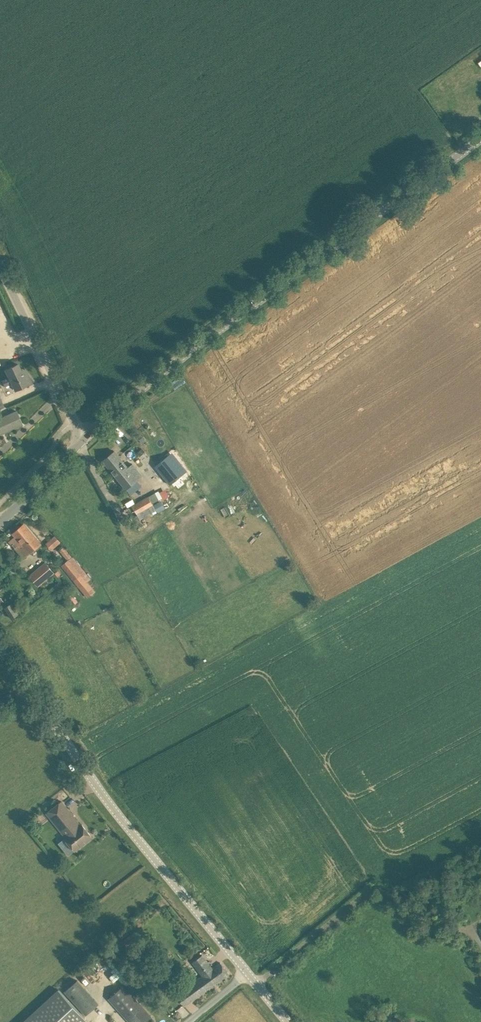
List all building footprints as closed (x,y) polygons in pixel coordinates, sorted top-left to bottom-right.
[(6,369),(8,376),(9,377),(2,380),(5,386),(11,383),(15,390),(18,388),(27,384),(27,383),(31,381),(28,374),(24,376),(17,364),(8,368),(6,369)] [(22,424),(16,411),(0,418),(0,434),(22,424)] [(115,450),(103,460),(126,489),(143,476),(133,463),(128,467),(115,450)] [(168,456),(155,466),(170,484),(183,474),(170,459),(168,456)] [(132,505),(137,514),(153,505),(148,496),(132,505)] [(159,502),(154,504),(158,512),(163,509),(159,502)] [(10,541),(24,557),(41,543),(24,524),(13,533),(16,536),(10,541)] [(55,535),(49,540),(55,547),(60,542),(55,535)] [(64,547),(60,550),(67,559),(71,556),(64,547)] [(69,560),(62,565),(88,596),(95,591),(87,581),(69,560)] [(30,575),(39,586),(55,572),(46,561),(30,575)] [(5,607),(12,618),(19,614),(11,603),(5,607)] [(62,801),(47,813),(66,838),(65,838),(74,850),(75,849),(84,842),(92,836),(82,824),(81,825),(62,801)] [(138,928),(123,940),(128,947),(143,934),(138,928)] [(203,975),(176,994),(185,1005),(229,973),(220,962),(213,968),(203,954),(195,960),(193,962),(203,975)] [(163,966),(158,971),(165,978),(170,972),(163,966)] [(132,979),(126,985),(135,995),(142,989),(132,979)] [(65,991),(86,1014),(99,1003),(78,980),(65,991)] [(121,1012),(130,1021),(144,1021),(151,1016),(123,985),(109,998),(121,1012)] [(23,1021),(86,1021),(88,1020),(59,989),(23,1021)]
